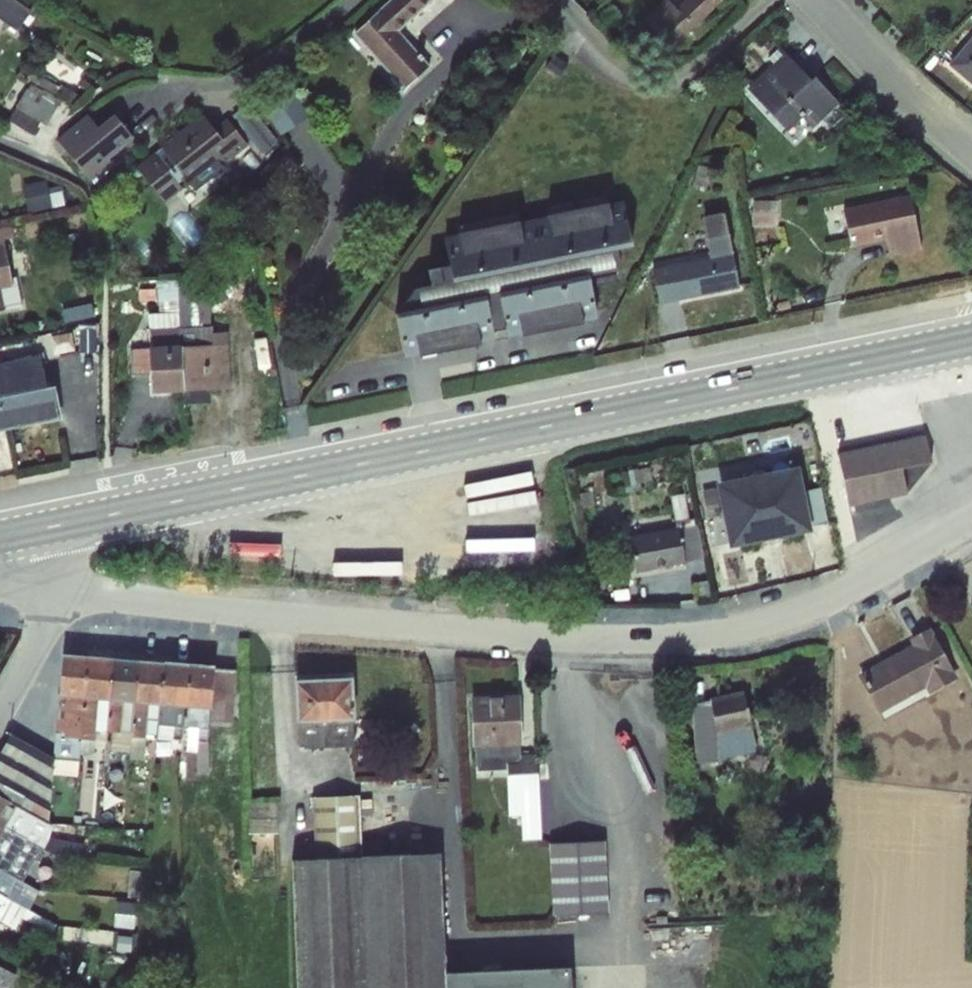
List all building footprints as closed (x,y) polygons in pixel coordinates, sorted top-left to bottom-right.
[(16,31),(31,10),(16,0),(0,0),(0,20),(16,31)] [(403,90),(430,65),(399,30),(433,0),(388,0),(353,34),(403,90)] [(676,8),(667,0),(662,0),(643,19),(671,47),(720,0),(684,0),(676,8)] [(971,86),(971,36),(947,65),(971,86)] [(772,62),(746,88),(786,131),(801,118),(811,129),(821,120),(831,128),(847,112),(813,76),(809,79),(778,46),(767,57),(772,62)] [(31,83),(9,118),(39,136),(60,102),(31,83)] [(236,111),(260,151),(279,140),(255,100),(236,111)] [(86,114),(56,141),(88,179),(134,138),(115,116),(100,128),(86,114)] [(135,167),(163,202),(179,189),(176,185),(184,178),(195,191),(223,168),(221,166),(247,145),(227,119),(214,129),(202,114),(135,167)] [(67,183),(49,184),(49,178),(27,179),(28,205),(68,204),(67,183)] [(780,195),(754,197),(755,222),(782,221),(780,195)] [(889,256),(920,250),(909,196),(845,209),(851,247),(885,240),(889,256)] [(399,351),(594,322),(586,269),(619,264),(616,245),(632,242),(626,198),(455,224),(458,243),(444,245),(446,262),(425,265),(428,283),(415,285),(418,305),(393,309),(399,351)] [(652,262),(661,302),(743,286),(727,207),(701,212),(709,251),(652,262)] [(22,304),(16,278),(10,278),(4,242),(4,240),(13,237),(10,226),(0,228),(0,309),(22,304)] [(213,387),(233,386),(232,328),(215,328),(214,287),(163,288),(164,310),(148,310),(150,393),(213,391),(213,387)] [(61,416),(54,382),(46,384),(39,349),(0,357),(0,428),(61,416)] [(928,434),(839,446),(847,502),(910,494),(906,463),(932,459),(928,434)] [(799,464),(715,478),(727,543),(831,524),(824,484),(803,487),(799,464)] [(630,532),(635,568),(702,559),(692,490),(674,492),(678,525),(630,532)] [(932,690),(962,676),(937,623),(911,635),(915,642),(858,669),(877,709),(929,684),(932,690)] [(207,770),(214,661),(61,652),(55,755),(86,757),(88,733),(184,739),(183,748),(200,749),(199,769),(207,770)] [(353,674),(292,677),(294,719),(355,717),(353,674)] [(700,760),(759,751),(749,690),(691,698),(700,760)] [(522,757),(520,692),(472,693),(474,768),(508,767),(509,814),(523,813),(524,836),(543,836),(542,757),(522,757)] [(323,723),(340,725),(341,721),(303,718),(300,741),(322,743),(323,723)] [(53,752),(49,751),(4,729),(0,737),(0,921),(4,921),(8,923),(37,925),(42,927),(58,928),(58,917),(38,907),(38,898),(15,897),(43,840),(36,837),(37,816),(50,817),(53,752)] [(577,970),(441,963),(448,843),(411,841),(410,865),(401,832),(379,838),(375,823),(364,834),(366,792),(315,789),(311,856),(306,856),(298,987),(576,987),(577,970)] [(252,828),(280,827),(280,800),(251,801),(252,828)] [(607,836),(549,839),(552,915),(611,913),(607,836)] [(18,970),(0,962),(0,987),(10,987),(18,970)]
